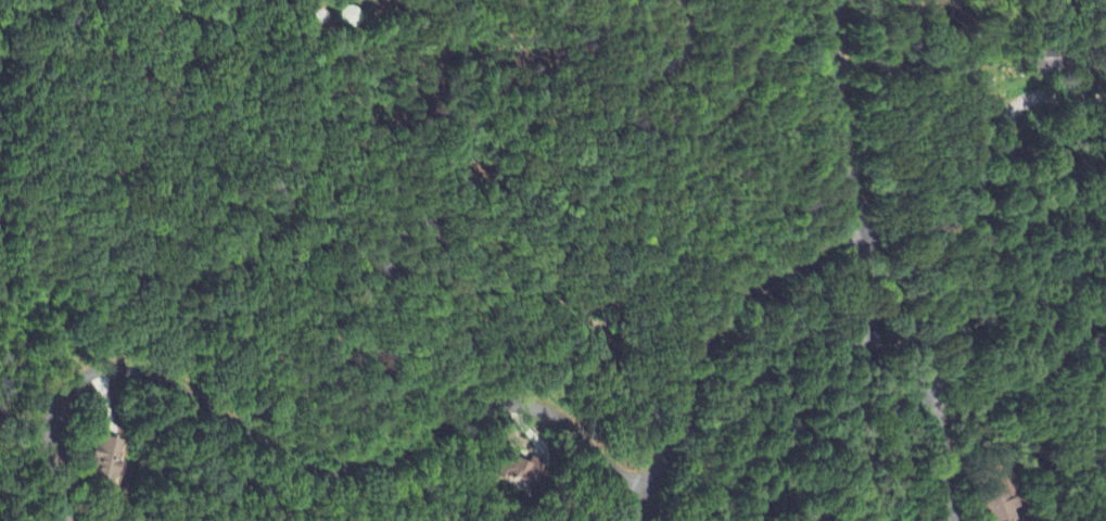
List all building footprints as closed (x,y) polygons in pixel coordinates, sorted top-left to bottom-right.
[(306,17),(315,29),(326,21),(317,10),(306,17)] [(357,27),(357,11),(338,10),(337,27),(357,27)] [(1035,78),(1062,74),(1058,48),(1031,51),(1035,78)] [(94,448),(87,480),(116,487),(126,443),(100,438),(98,449),(94,448)] [(529,465),(506,454),(495,477),(526,490),(529,484),(538,488),(548,466),(532,459),(529,465)] [(1005,501),(1001,489),(978,497),(986,520),(1011,520),(1013,520),(1009,511),(1016,509),(1013,499),(1005,501)]
